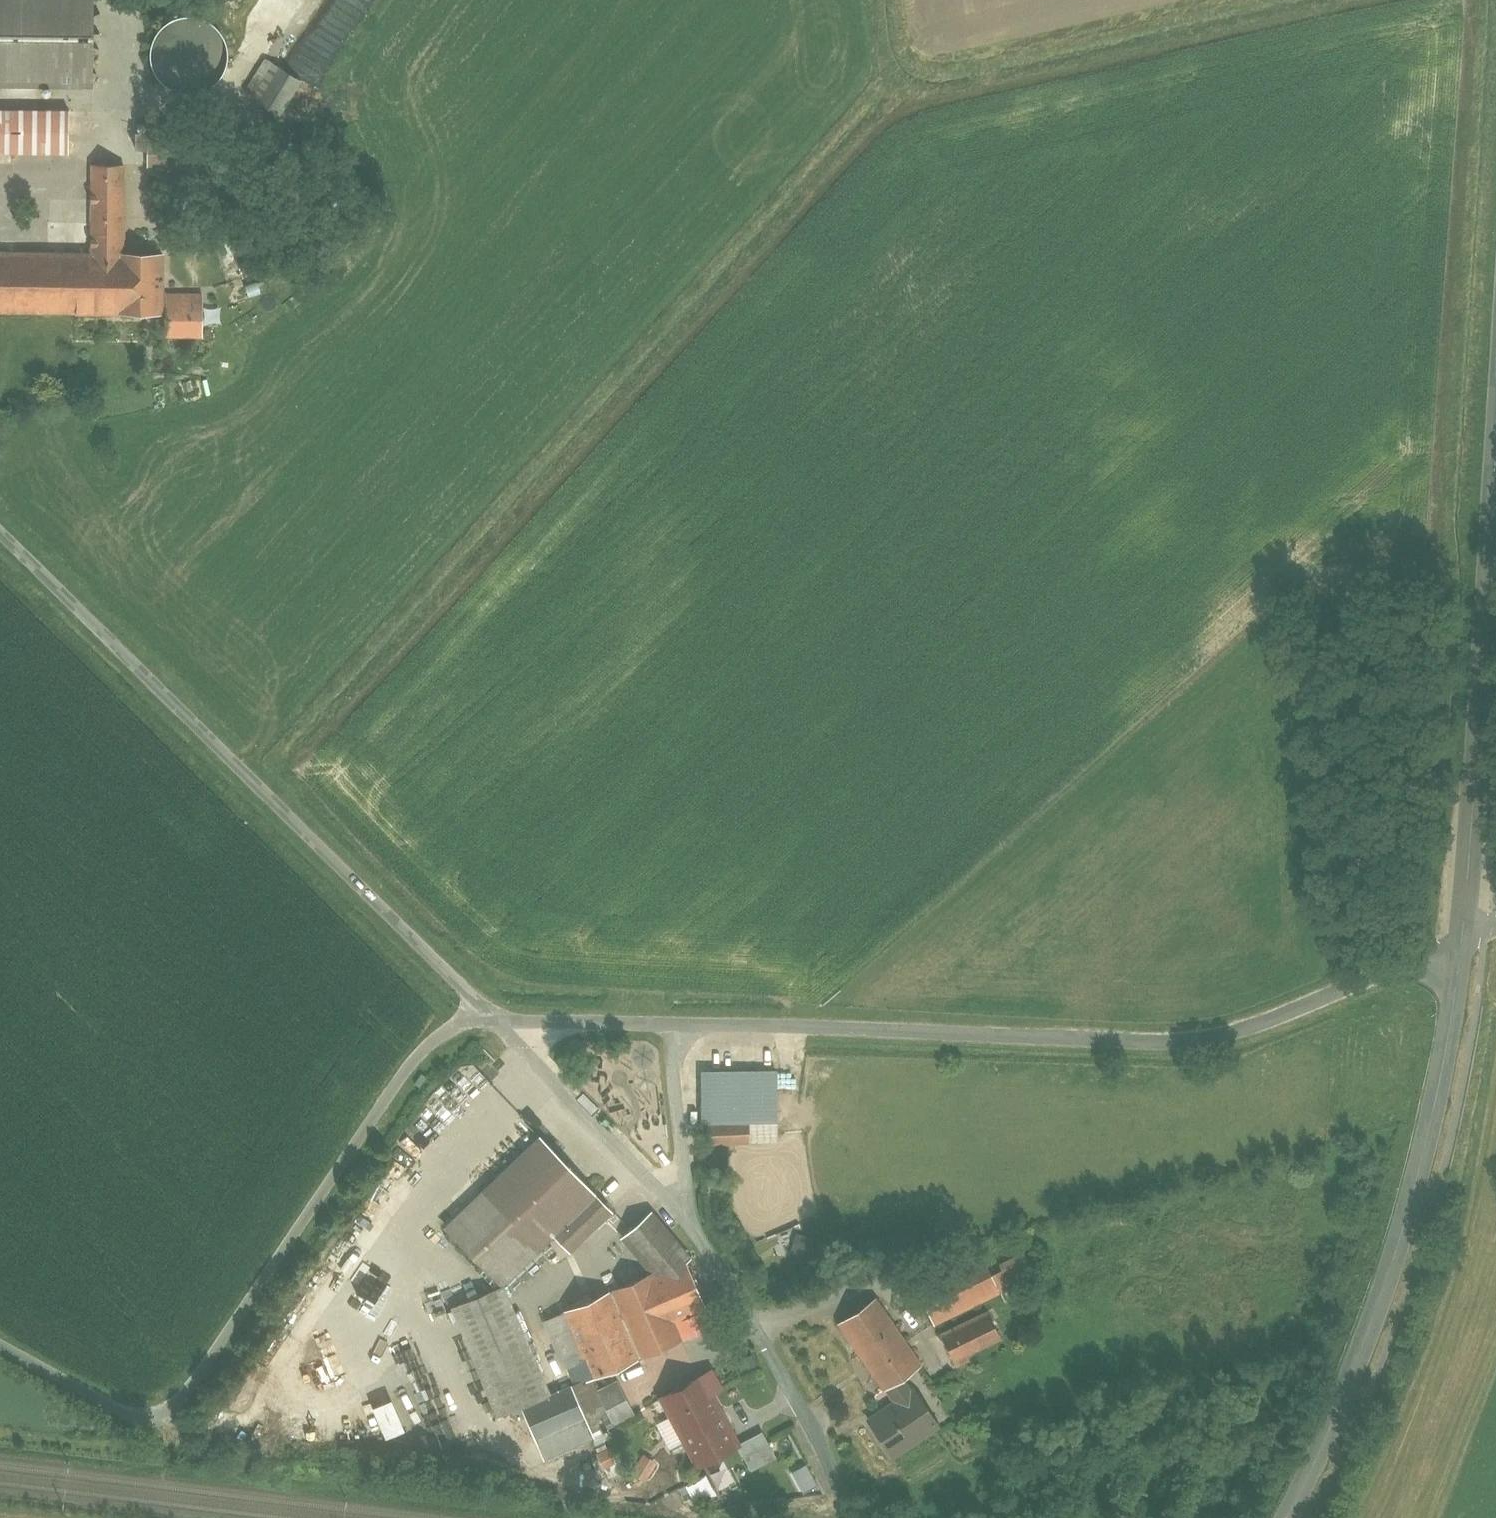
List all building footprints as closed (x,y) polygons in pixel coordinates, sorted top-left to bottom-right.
[(93,89),(94,0),(0,0),(0,88),(93,89)] [(222,38),(212,25),(199,18),(184,16),(171,19),(158,29),(151,41),(149,56),(153,70),(162,82),(173,89),(189,91),(203,88),(216,79),(223,65),(225,51),(222,38)] [(267,55),(246,92),(283,114),(304,77),(267,55)] [(73,108),(0,108),(0,154),(73,154),(73,108)] [(148,127),(136,126),(136,150),(147,150),(146,172),(154,172),(190,172),(191,127),(148,127)] [(163,319),(163,336),(203,335),(202,294),(162,295),(162,252),(122,251),(122,164),(89,164),(88,251),(0,250),(0,317),(163,319)] [(232,258),(241,281),(289,263),(280,239),(232,258)] [(774,1069),(697,1070),(698,1124),(709,1123),(709,1147),(746,1147),(745,1123),(775,1123),(774,1069)] [(485,1096),(477,1086),(467,1080),(454,1078),(443,1081),(433,1089),(427,1099),(425,1111),(428,1123),(436,1133),(445,1138),(458,1140),(470,1137),(480,1130),(486,1118),(488,1107),(485,1096)] [(594,1196),(534,1133),(437,1225),(495,1286),(549,1235),(568,1255),(611,1214),(608,1210),(622,1196),(609,1182),(594,1196)] [(563,1365),(570,1384),(587,1378),(705,1332),(678,1264),(691,1252),(652,1208),(617,1240),(649,1275),(557,1311),(576,1360),(563,1365)] [(941,1288),(955,1316),(980,1303),(1032,1276),(1018,1249),(993,1262),(996,1268),(987,1273),(984,1267),(941,1288)] [(340,1294),(375,1309),(386,1284),(351,1269),(340,1294)] [(570,1384),(546,1394),(500,1284),(495,1286),(444,1306),(490,1415),(520,1404),(541,1458),(608,1431),(587,1378),(570,1384)] [(908,1384),(907,1385),(902,1379),(921,1366),(872,1296),(829,1325),(879,1395),(881,1394),(885,1400),(860,1417),(889,1459),(915,1442),(936,1427),(938,1426),(908,1384)] [(951,1363),(998,1339),(982,1308),(935,1332),(951,1363)] [(707,1369),(653,1397),(692,1471),(735,1448),(708,1397),(719,1391),(707,1369)] [(614,1467),(606,1449),(592,1455),(600,1473),(614,1467)] [(656,1464),(638,1455),(627,1475),(645,1485),(656,1464)] [(723,1463),(708,1470),(717,1491),(733,1484),(723,1463)] [(794,1471),(804,1493),(819,1485),(809,1464),(794,1471)] [(708,1474),(687,1485),(697,1505),(719,1494),(708,1474)]
